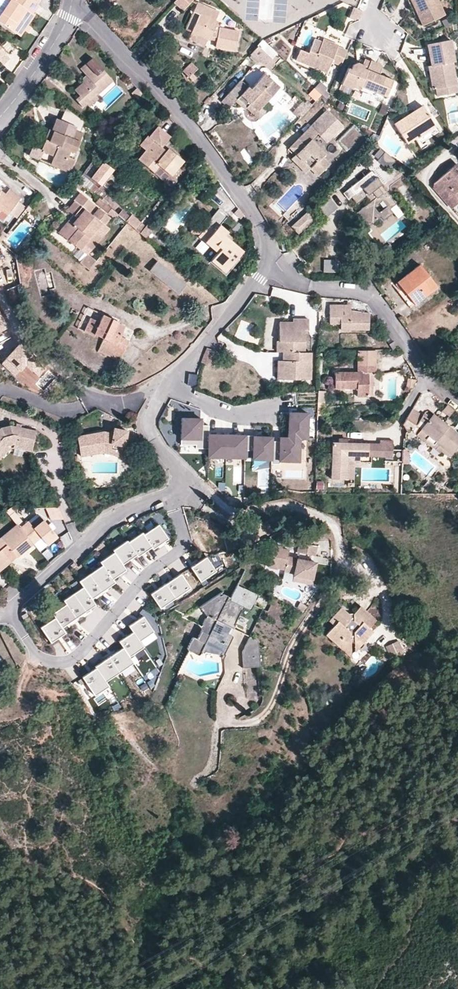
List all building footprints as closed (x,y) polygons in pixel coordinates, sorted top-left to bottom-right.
[(36,5),(40,0),(11,0),(10,1),(0,17),(0,23),(20,37),(34,15),(33,14),(38,6),(36,5)] [(174,2),(184,10),(193,0),(175,0),(174,2)] [(437,0),(408,0),(413,12),(415,11),(423,25),(444,15),(437,0)] [(236,51),(239,32),(216,28),(219,22),(215,21),(219,12),(197,3),(193,13),(198,15),(191,32),(208,39),(210,40),(212,37),(216,38),(214,47),(236,51)] [(249,24),(258,12),(246,4),(238,16),(249,24)] [(353,8),(349,17),(355,20),(356,18),(360,19),(362,12),(357,9),(353,8)] [(261,36),(269,27),(257,17),(249,26),(261,36)] [(205,47),(208,39),(191,32),(188,39),(205,47)] [(341,66),(347,51),(339,47),(340,45),(327,40),(326,45),(321,42),(314,39),(309,53),(300,49),(296,61),(328,74),(332,63),(341,66)] [(428,46),(432,66),(434,66),(436,74),(430,75),(433,90),(436,89),(457,85),(453,63),(455,62),(451,41),(428,46)] [(271,58),(257,45),(250,53),(258,61),(266,63),(271,58)] [(8,59),(0,50),(0,67),(8,59)] [(86,76),(87,76),(89,78),(84,82),(75,90),(80,96),(76,100),(83,107),(87,104),(96,95),(112,81),(93,59),(80,70),(86,76)] [(369,90),(383,96),(390,78),(379,75),(382,67),(381,65),(371,61),(368,70),(365,68),(365,66),(359,63),(352,65),(351,69),(348,68),(341,86),(359,92),(359,94),(367,97),(369,90)] [(195,68),(192,66),(184,74),(190,80),(193,76),(190,73),(195,68)] [(280,88),(264,73),(250,88),(241,79),(222,100),(230,107),(236,101),(241,96),(257,111),(264,104),(280,88)] [(399,82),(390,78),(383,96),(392,99),(399,82)] [(321,82),(316,88),(323,95),(328,100),(330,94),(327,91),(329,89),(321,82)] [(139,102),(144,95),(133,84),(126,89),(139,102)] [(457,85),(436,89),(438,96),(457,92),(457,89),(457,85)] [(99,99),(96,95),(87,104),(89,107),(99,99)] [(241,96),(236,101),(244,109),(246,107),(259,119),(268,108),(264,104),(257,111),(241,96)] [(300,119),(313,105),(307,100),(305,103),(303,101),(293,112),(300,119)] [(386,116),(389,107),(382,105),(379,113),(386,116)] [(435,126),(422,106),(395,123),(407,143),(435,126)] [(83,120),(65,107),(60,120),(76,127),(75,130),(79,131),(83,120)] [(327,110),(316,121),(332,137),(343,126),(327,110)] [(51,131),(52,131),(57,133),(53,143),(49,141),(46,139),(41,150),(42,151),(53,156),(50,164),(70,172),(75,160),(69,157),(71,153),(75,154),(84,134),(79,131),(75,130),(76,127),(60,120),(57,119),(51,131)] [(289,147),(296,154),(304,161),(302,164),(309,171),(311,169),(318,177),(330,164),(323,157),(325,154),(311,140),(318,133),(328,143),(333,137),(332,137),(316,121),(311,127),(289,147)] [(158,127),(150,137),(153,140),(147,148),(152,152),(142,164),(153,172),(158,166),(170,176),(178,167),(183,160),(168,148),(166,150),(161,146),(169,136),(158,127)] [(52,131),(49,141),(53,143),(57,133),(52,131)] [(138,160),(142,164),(152,152),(147,148),(153,140),(150,137),(148,136),(140,146),(146,151),(138,160)] [(38,159),(42,151),(41,150),(32,146),(28,155),(38,159)] [(306,174),(309,171),(302,164),(304,161),(296,154),(291,159),(306,174)] [(113,170),(104,162),(91,178),(101,186),(113,170)] [(457,163),(434,183),(434,187),(452,208),(457,203),(457,165),(457,163)] [(170,176),(158,166),(153,172),(171,187),(184,172),(178,167),(170,176)] [(357,204),(365,197),(371,192),(376,198),(370,203),(362,209),(373,223),(381,216),(384,220),(393,213),(391,209),(396,204),(381,185),(381,184),(371,171),(349,188),(355,194),(352,197),(357,204)] [(77,180),(74,183),(83,190),(86,187),(77,180)] [(349,200),(352,197),(355,194),(349,188),(344,192),(349,200)] [(18,201),(20,198),(9,189),(5,194),(0,190),(0,212),(1,211),(7,215),(9,213),(18,201)] [(66,210),(73,215),(78,219),(73,225),(68,221),(59,233),(79,249),(101,223),(88,211),(93,204),(79,192),(73,200),(74,201),(66,210)] [(365,197),(370,203),(376,198),(371,192),(365,197)] [(99,196),(95,200),(111,214),(115,210),(99,196)] [(318,206),(326,215),(335,207),(327,197),(318,206)] [(9,213),(18,219),(28,207),(18,201),(9,213)] [(198,236),(205,243),(209,239),(221,249),(218,253),(211,260),(226,273),(243,252),(225,237),(228,233),(220,226),(228,216),(219,209),(207,223),(209,224),(204,228),(192,226),(191,233),(200,234),(198,236)] [(368,226),(373,223),(362,209),(358,212),(368,226)] [(132,213),(126,221),(135,228),(141,221),(132,213)] [(314,220),(307,213),(291,227),(298,235),(314,220)] [(73,215),(68,221),(73,225),(78,219),(73,215)] [(144,223),(139,233),(147,237),(152,227),(144,223)] [(205,243),(218,253),(221,249),(209,239),(205,243)] [(85,253),(79,261),(89,267),(94,259),(85,253)] [(321,259),(321,271),(334,271),(334,259),(321,259)] [(185,286),(157,262),(150,271),(178,295),(185,286)] [(438,286),(419,265),(397,282),(414,305),(438,286)] [(351,311),(351,305),(330,305),(329,324),(341,324),(341,331),(370,331),(370,313),(351,311)] [(93,335),(102,339),(116,345),(113,351),(123,355),(133,333),(124,328),(125,327),(118,324),(119,322),(102,315),(99,322),(90,318),(84,331),(93,336),(93,335)] [(309,330),(309,319),(293,319),(293,323),(279,322),(279,341),(283,341),(283,352),(283,361),(283,379),(311,380),(312,353),(304,352),(305,330),(309,330)] [(120,361),(123,355),(113,351),(116,345),(102,339),(97,350),(120,361)] [(17,341),(0,361),(14,374),(23,363),(40,377),(48,367),(17,341)] [(215,351),(207,348),(201,361),(201,362),(209,365),(215,351)] [(376,350),(357,350),(357,372),(335,373),(335,389),(357,389),(357,397),(370,396),(369,374),(374,374),(376,374),(376,350)] [(411,389),(416,380),(408,379),(406,388),(411,389)] [(449,417),(454,411),(447,405),(442,411),(449,417)] [(306,434),(307,408),(288,408),(287,433),(279,433),(279,436),(271,436),(271,432),(253,432),(253,431),(208,429),(208,420),(200,420),(200,414),(181,413),(180,440),(195,440),(195,443),(207,444),(207,452),(244,453),(244,445),(252,446),(252,453),(252,454),(270,455),(270,459),(279,459),(279,456),(298,457),(299,433),(306,434)] [(412,410),(406,419),(416,425),(421,415),(412,410)] [(457,445),(457,434),(433,414),(428,420),(421,429),(451,454),(457,445)] [(419,433),(421,429),(428,420),(421,415),(416,425),(406,419),(403,424),(403,428),(414,429),(419,433)] [(307,435),(314,436),(316,420),(309,419),(307,435)] [(36,430),(10,424),(0,427),(0,453),(7,444),(14,440),(14,437),(23,439),(21,448),(31,451),(36,430)] [(127,456),(131,437),(125,436),(119,435),(120,428),(112,427),(111,432),(102,430),(75,435),(78,454),(100,450),(127,456)] [(451,454),(421,429),(419,433),(418,433),(448,457),(451,454)] [(21,448),(23,439),(14,437),(14,440),(7,444),(0,453),(0,460),(11,447),(14,446),(21,448)] [(393,440),(380,440),(380,443),(380,456),(403,456),(403,449),(393,449),(393,440)] [(368,456),(368,443),(332,442),(331,479),(346,480),(347,456),(360,456),(368,456)] [(368,443),(368,456),(380,456),(380,443),(368,443)] [(360,464),(360,456),(347,456),(346,480),(355,480),(355,464),(360,464)] [(16,525),(0,538),(0,565),(14,554),(17,557),(33,544),(38,538),(32,532),(27,538),(16,525)] [(167,540),(157,525),(143,534),(153,549),(167,540)] [(153,549),(143,534),(129,544),(137,555),(139,559),(153,549)] [(123,565),(137,555),(129,544),(127,541),(113,551),(114,554),(123,565)] [(314,555),(316,544),(299,541),(297,552),(314,555)] [(313,578),(316,561),(288,556),(289,549),(281,547),(281,545),(272,544),(268,566),(277,569),(277,567),(284,568),(284,570),(293,572),(292,574),(313,578)] [(17,557),(14,554),(0,565),(0,570),(17,557)] [(123,565),(114,554),(101,563),(103,566),(113,580),(126,570),(123,565)] [(206,558),(191,568),(200,582),(215,572),(206,558)] [(113,580),(103,566),(81,581),(84,586),(94,600),(116,584),(113,580)] [(181,574),(165,584),(175,599),(191,589),(181,574)] [(312,583),(313,578),(292,574),(292,579),(312,583)] [(175,599),(165,584),(151,593),(161,608),(175,599)] [(250,611),(258,596),(237,585),(230,597),(223,594),(221,595),(219,594),(200,607),(205,615),(207,616),(205,618),(204,618),(201,624),(202,624),(200,628),(201,629),(197,638),(192,636),(186,649),(197,655),(198,655),(199,654),(200,654),(201,652),(204,653),(205,652),(223,655),(232,637),(227,634),(229,627),(232,628),(243,607),(250,611)] [(94,600),(84,586),(64,600),(67,605),(77,619),(97,605),(94,600)] [(77,619),(67,605),(53,615),(55,618),(62,629),(77,619)] [(369,628),(376,620),(360,606),(352,614),(351,615),(349,614),(341,607),(333,617),(336,621),(332,626),(324,635),(339,647),(350,644),(354,643),(364,640),(365,641),(374,632),(369,628)] [(153,631),(143,615),(128,625),(132,631),(138,641),(153,631)] [(328,622),(332,626),(336,621),(333,617),(328,622)] [(62,629),(55,618),(41,628),(52,645),(67,635),(62,629)] [(74,652),(84,635),(76,629),(65,646),(74,652)] [(142,646),(138,641),(132,631),(117,640),(122,648),(128,656),(142,646)] [(260,666),(258,641),(249,637),(241,653),(243,669),(260,666)] [(355,653),(365,641),(364,640),(354,643),(355,653)] [(351,658),(350,644),(339,647),(351,658)] [(132,663),(128,656),(122,648),(108,657),(118,672),(132,663)] [(118,672),(108,657),(95,666),(106,681),(118,672)] [(106,681),(95,666),(79,677),(94,698),(110,687),(106,681)]
